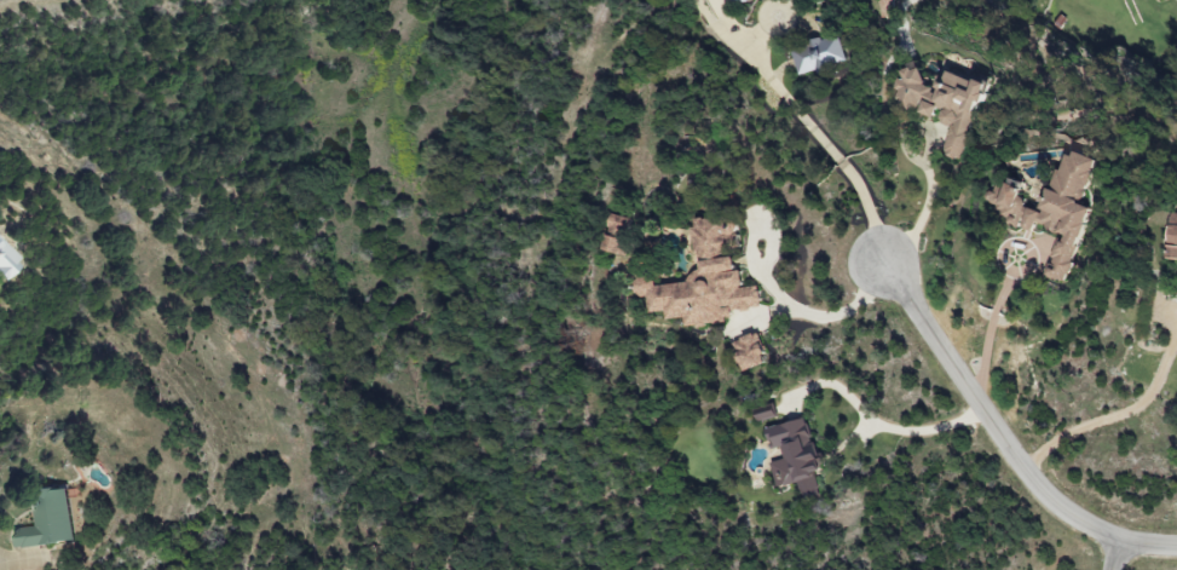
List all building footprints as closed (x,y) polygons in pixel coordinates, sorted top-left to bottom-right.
[(846,61),(838,34),(790,48),(798,76),(846,61)] [(943,70),(937,88),(919,83),(922,73),(903,67),(892,102),(936,117),(935,122),(951,127),(943,153),(962,160),(986,84),(943,70)] [(1038,212),(1020,196),(1023,184),(1005,178),(998,186),(997,189),(988,199),(998,209),(996,214),(1007,224),(1028,231),(1034,224),(1040,229),(1063,236),(1055,246),(1045,276),(1062,282),(1067,275),(1090,208),(1078,204),(1086,195),(1098,160),(1073,152),(1063,164),(1062,167),(1057,172),(1052,187),(1042,198),(1038,212)] [(1169,215),(1167,241),(1167,242),(1166,259),(1176,260),(1176,216),(1169,215)] [(695,219),(691,227),(696,271),(690,272),(685,283),(654,286),(652,277),(636,278),(638,295),(647,300),(649,313),(664,312),(665,320),(683,318),(684,328),(715,325),(721,313),(760,309),(758,286),(741,288),(739,273),(733,269),(731,257),(721,258),(725,250),(738,249),(736,225),(726,226),(725,216),(695,219)] [(5,282),(13,273),(18,259),(0,241),(0,277),(5,282)] [(731,344),(743,372),(767,361),(755,333),(731,344)] [(776,489),(797,483),(802,502),(820,498),(814,472),(818,471),(805,419),(765,428),(772,458),(769,458),(776,489)] [(73,542),(67,487),(29,492),(33,527),(11,530),(13,549),(73,542)]
